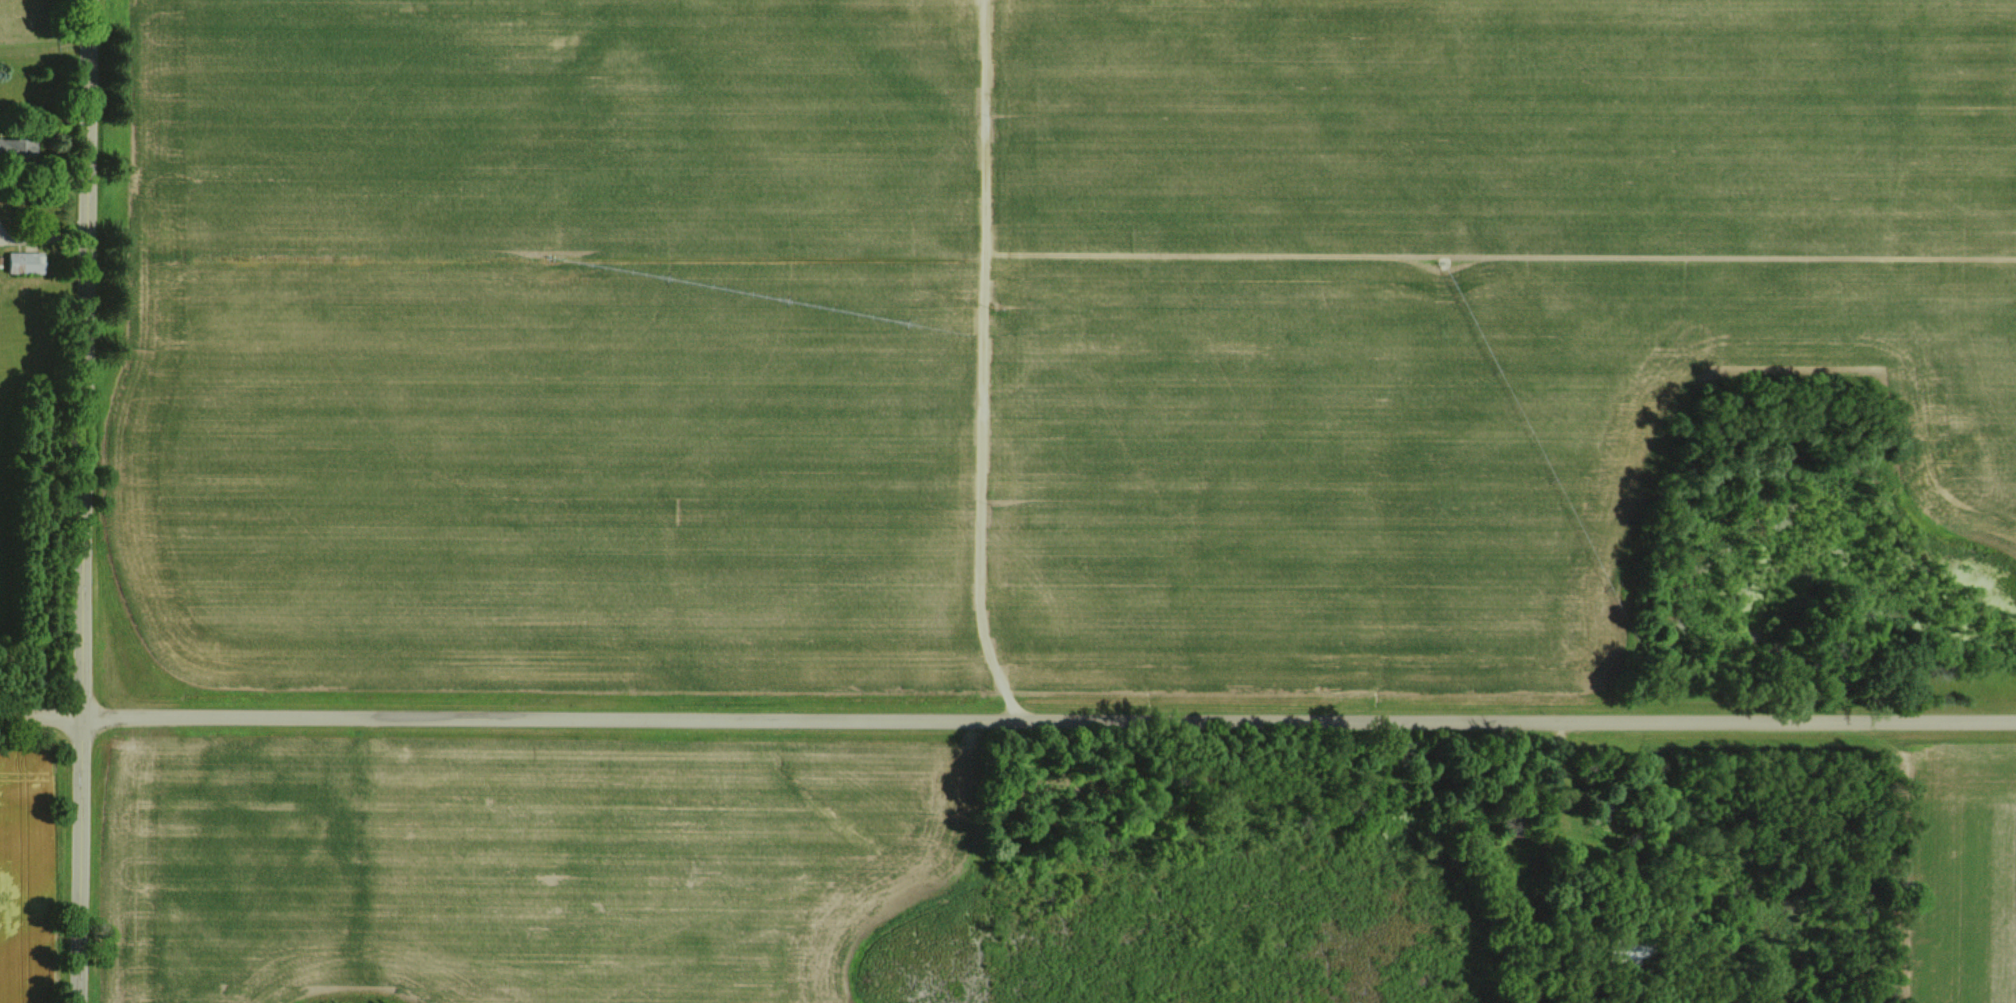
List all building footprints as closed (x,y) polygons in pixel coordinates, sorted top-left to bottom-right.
[(34,139),(0,139),(0,161),(34,161),(34,139)] [(6,273),(42,273),(42,252),(6,252),(6,273)] [(1650,934),(1604,936),(1606,967),(1651,965),(1650,934)]
